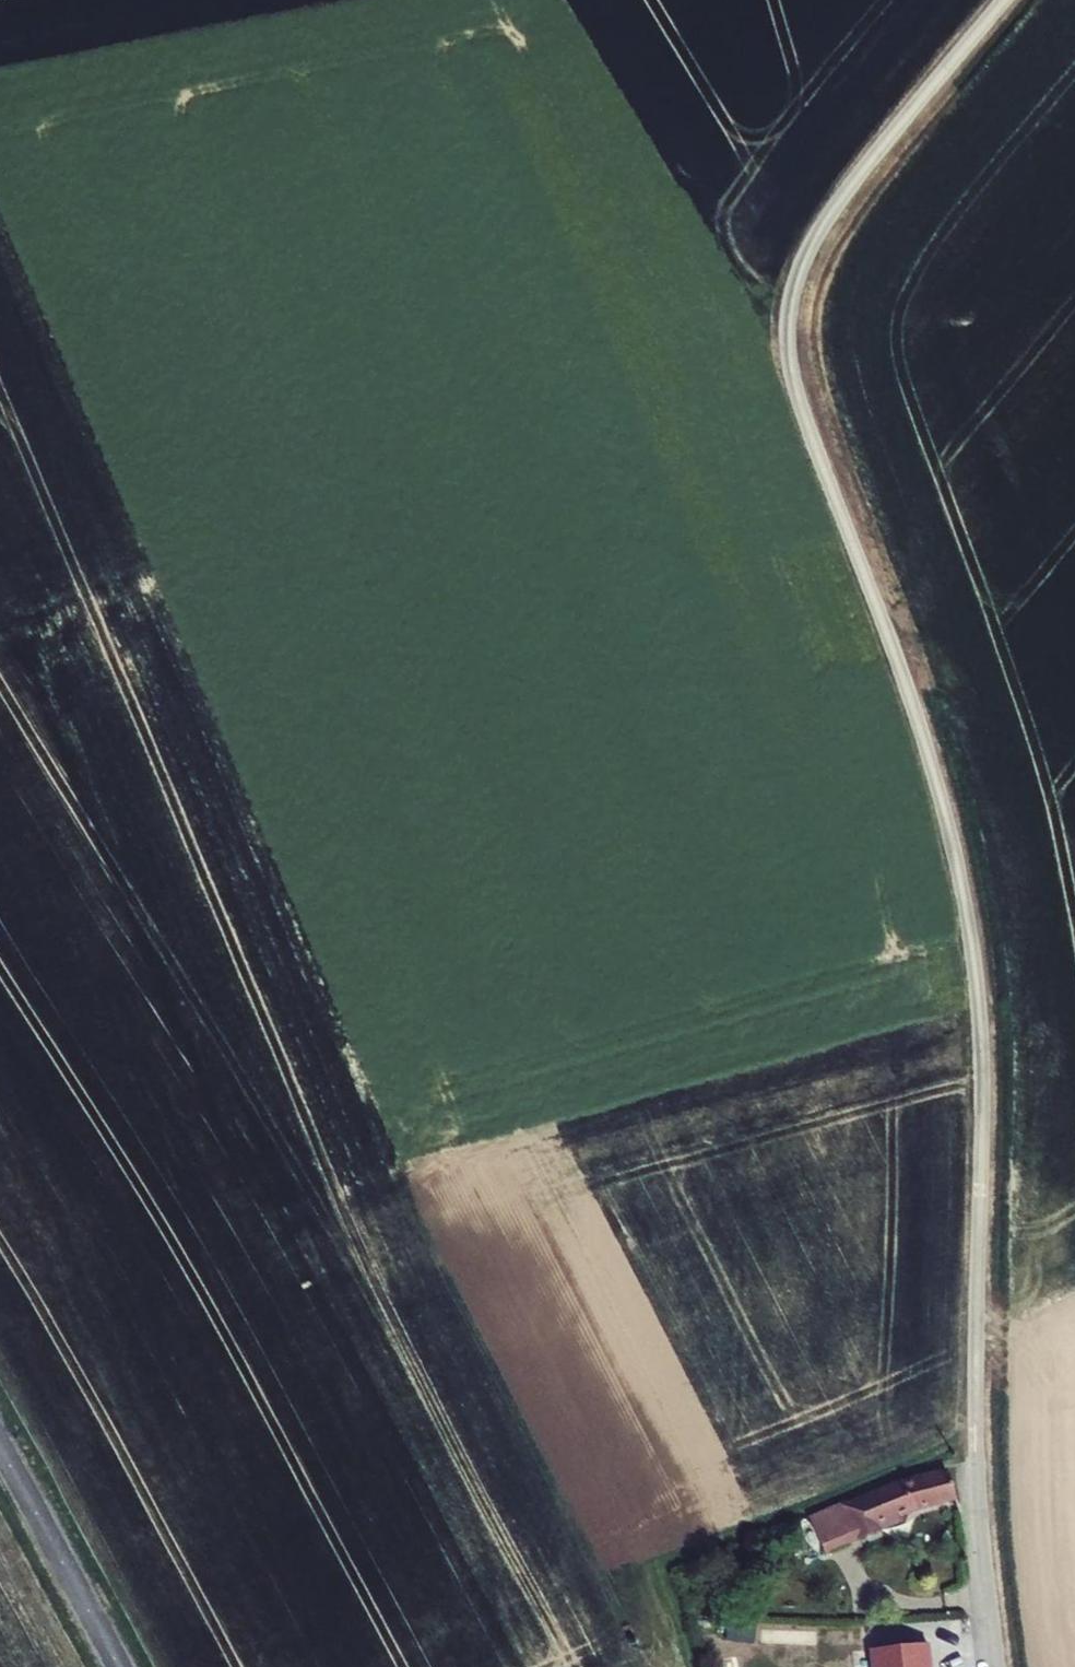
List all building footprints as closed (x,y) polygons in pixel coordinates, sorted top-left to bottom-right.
[(842,1496),(839,1489),(822,1497),(845,1533),(871,1522),(869,1515),(911,1498),(943,1489),(939,1462),(902,1471),(842,1496)] [(822,1497),(802,1505),(817,1544),(845,1533),(822,1497)] [(868,1650),(870,1666),(931,1666),(928,1643),(868,1650)]
